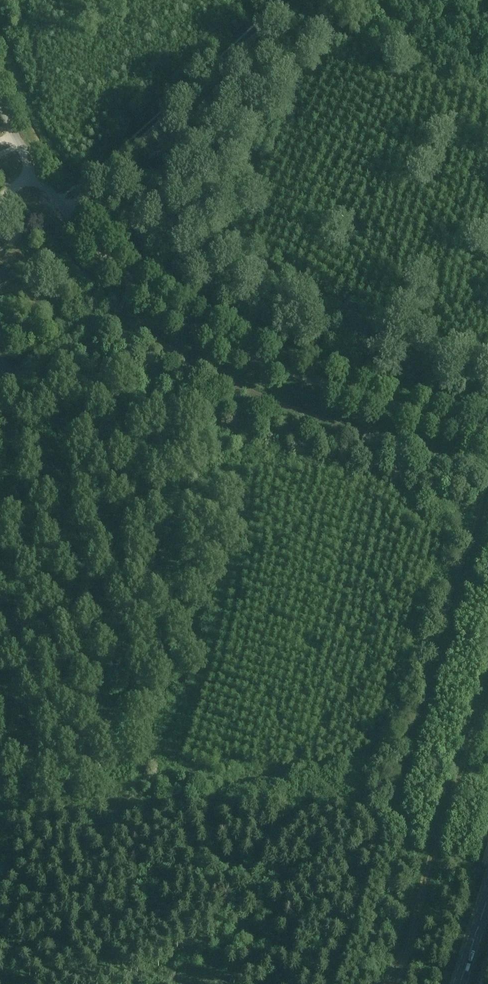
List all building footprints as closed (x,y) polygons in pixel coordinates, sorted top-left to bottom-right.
[(8,281),(0,272),(0,288),(8,281)]
